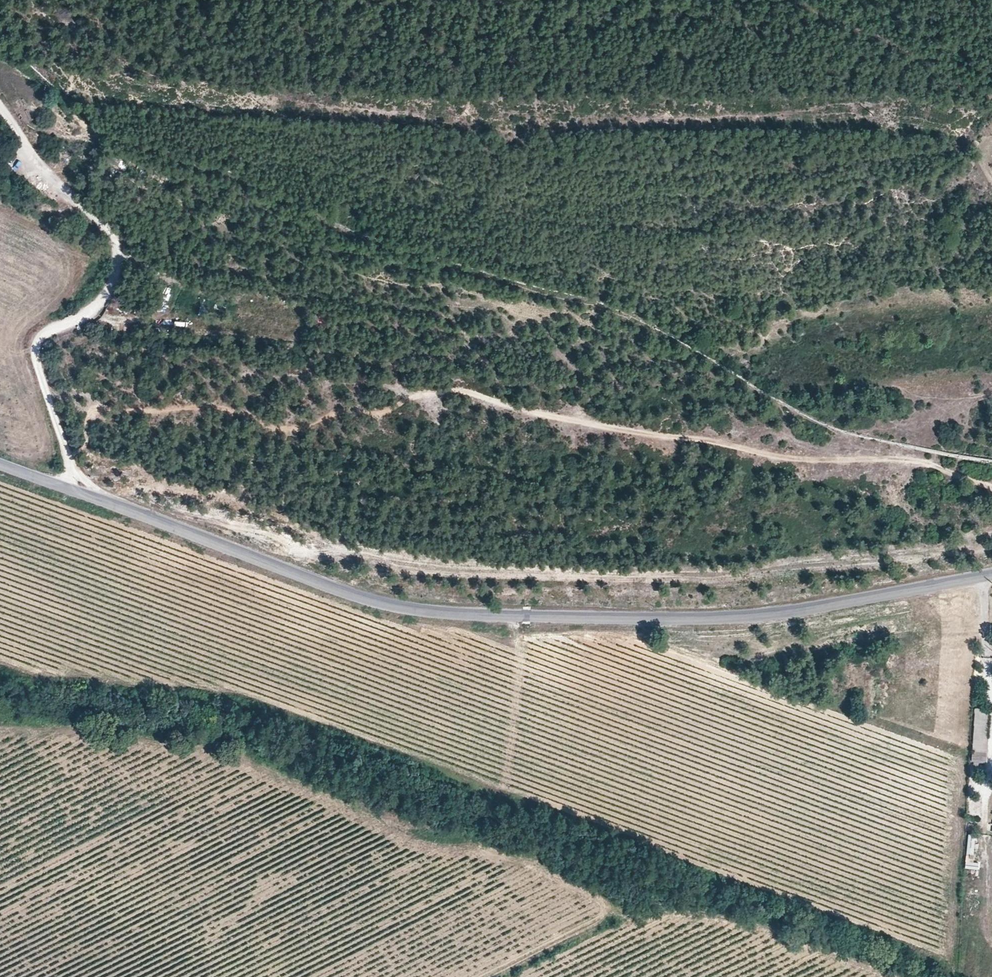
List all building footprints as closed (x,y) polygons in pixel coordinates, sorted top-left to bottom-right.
[(239,321),(242,304),(230,302),(227,319),(239,321)] [(323,323),(324,314),(315,313),(314,322),(323,323)] [(986,707),(974,707),(974,738),(987,738),(986,707)] [(965,852),(973,854),(977,833),(968,832),(965,852)] [(965,859),(964,867),(979,869),(980,861),(965,859)]
